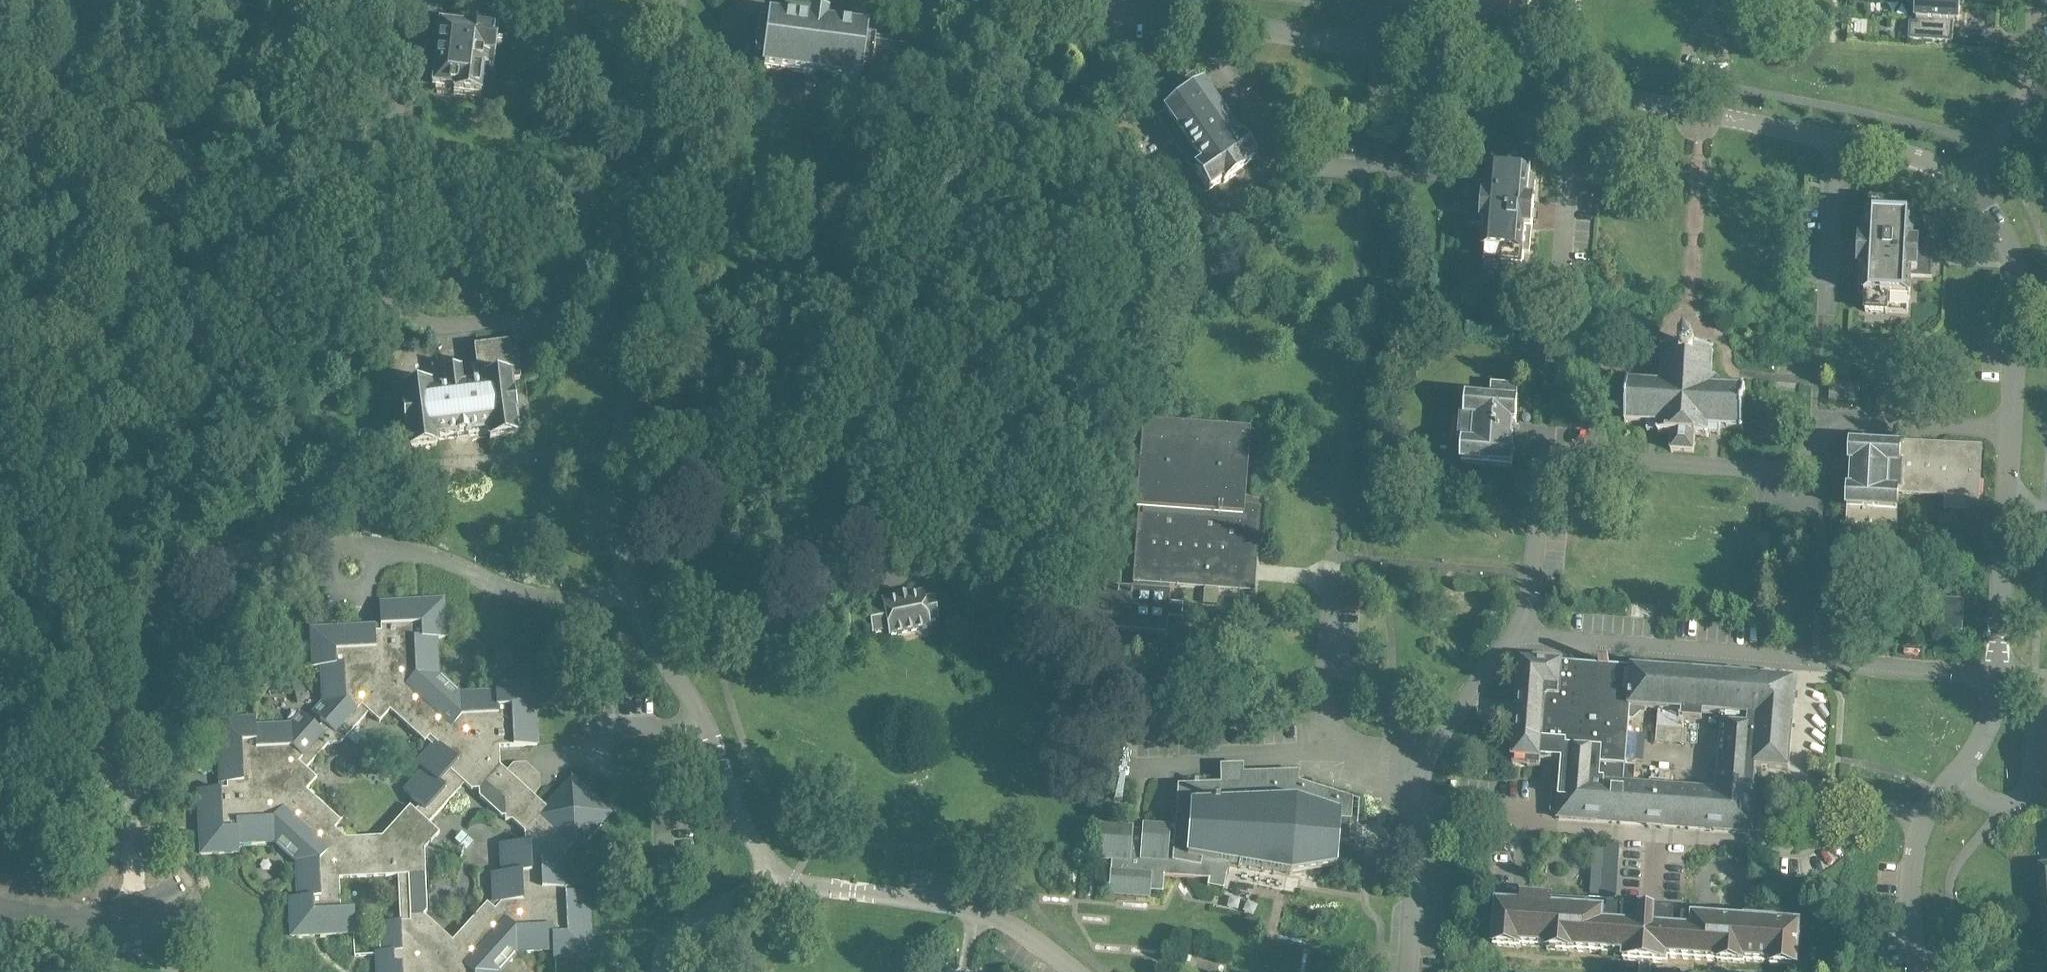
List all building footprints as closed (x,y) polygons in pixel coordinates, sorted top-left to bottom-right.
[(1469,0),(1467,0),(1466,13),(1508,15),(1509,1),(1502,0),(1469,0)] [(1960,5),(1958,5),(1917,2),(1916,20),(1918,20),(1917,25),(1911,24),(1910,39),(1951,41),(1952,29),(1950,29),(1951,22),(1959,23),(1960,5)] [(809,13),(808,15),(808,20),(769,15),(768,26),(758,24),(754,56),(763,58),(762,69),(806,74),(805,85),(830,88),(832,78),(857,81),(856,90),(901,95),(907,47),(874,42),(865,41),(867,28),(827,23),(827,18),(828,15),(809,13)] [(410,50),(406,87),(432,90),(454,92),(454,95),(481,98),(484,71),(493,72),(495,58),(498,33),(439,26),(436,53),(424,51),(410,50)] [(1229,125),(1224,118),(1224,113),(1218,104),(1215,104),(1201,84),(1161,111),(1162,113),(1154,117),(1191,170),(1192,170),(1208,192),(1221,183),(1223,185),(1244,170),(1242,168),(1255,159),(1240,139),(1239,139),(1229,125)] [(1473,196),(1470,224),(1487,225),(1484,264),(1502,266),(1503,266),(1504,266),(1520,267),(1520,268),(1522,268),(1523,253),(1529,253),(1531,229),(1532,229),(1534,201),(1536,178),(1530,177),(1531,161),(1529,161),(1512,160),(1512,159),(1511,159),(1493,158),(1491,175),(1490,197),(1473,196)] [(1860,270),(1859,295),(1865,295),(1865,296),(1866,296),(1865,312),(1867,312),(1885,313),(1887,313),(1908,314),(1909,299),(1910,299),(1910,297),(1911,277),(1932,278),(1933,243),(1913,241),(1914,221),(1914,219),(1913,219),(1914,204),(1893,203),(1891,203),(1873,202),(1871,202),(1870,217),(1869,217),(1869,218),(1863,218),(1862,243),(1861,243),(1859,270),(1860,270)] [(1684,349),(1681,352),(1662,350),(1660,374),(1657,374),(1650,381),(1650,385),(1627,383),(1624,426),(1646,427),(1646,433),(1657,434),(1657,436),(1670,436),(1669,454),(1694,455),(1695,438),(1709,439),(1709,437),(1720,437),(1720,431),(1742,433),(1744,390),(1722,389),(1722,385),(1715,377),(1712,377),(1713,354),(1694,352),(1691,349),(1684,349)] [(423,440),(508,436),(505,375),(468,377),(469,385),(450,386),(449,372),(433,373),(434,396),(424,396),(423,385),(390,387),(392,432),(399,432),(400,449),(424,447),(423,440)] [(1830,379),(1828,402),(1858,404),(1860,381),(1830,379)] [(1514,449),(1515,427),(1518,427),(1519,404),(1518,404),(1519,389),(1492,387),(1491,402),(1467,400),(1465,420),(1461,419),(1459,447),(1463,447),(1461,468),(1514,472),(1515,449),(1514,449)] [(1135,513),(1137,513),(1132,584),(1133,585),(1133,591),(1080,587),(1077,630),(1166,637),(1167,622),(1181,623),(1182,607),(1169,606),(1170,594),(1168,593),(1169,587),(1254,594),(1260,508),(1244,507),(1249,435),(1141,427),(1135,513)] [(1871,442),(1871,447),(1849,446),(1848,469),(1850,469),(1849,491),(1847,491),(1845,547),(1896,549),(1899,497),(1944,499),(1944,513),(1979,515),(1982,448),(1871,442)] [(1484,480),(1483,491),(1499,492),(1499,482),(1484,480)] [(872,637),(887,634),(888,641),(930,632),(929,626),(938,624),(933,599),(924,601),(922,594),(908,597),(908,595),(894,598),(894,600),(880,603),(882,609),(866,612),(872,637)] [(1935,601),(1933,633),(1963,635),(1964,603),(1935,601)] [(300,773),(367,714),(412,716),(528,846),(585,849),(587,812),(537,809),(539,763),(498,761),(499,740),(537,742),(540,699),(439,694),(443,618),(323,612),(318,696),(341,698),(315,720),(220,715),(216,778),(239,780),(242,728),(277,768),(274,821),(219,818),(220,787),(204,786),(201,839),(294,844),(292,890),(295,890),(356,836),(300,773)] [(1534,660),(1534,661),(1521,660),(1520,679),(1518,679),(1512,760),(1513,760),(1528,762),(1528,766),(1540,767),(1540,762),(1541,763),(1542,763),(1542,761),(1559,762),(1561,762),(1559,790),(1553,790),(1551,812),(1555,812),(1555,813),(1555,820),(1557,820),(1557,821),(1609,825),(1753,835),(1753,833),(1753,832),(1759,832),(1760,832),(1760,822),(1761,811),(1755,810),(1756,790),(1754,790),(1755,786),(1755,774),(1756,769),(1789,771),(1793,726),(1794,708),(1795,708),(1797,679),(1771,677),(1740,675),(1631,667),(1631,668),(1564,663),(1564,662),(1534,660)] [(1297,772),(1242,774),(1242,766),(1219,766),(1219,776),(1220,784),(1176,786),(1174,817),(1173,829),(1172,838),(1168,837),(1169,827),(1152,826),(1151,825),(1142,825),(1141,825),(1141,830),(1132,830),(1131,830),(1131,828),(1099,825),(1096,861),(1110,862),(1110,871),(1109,871),(1107,896),(1148,899),(1149,891),(1161,892),(1163,876),(1207,879),(1206,886),(1222,889),(1223,889),(1227,865),(1289,876),(1294,875),(1335,868),(1337,841),(1348,842),(1350,821),(1351,799),(1297,782),(1297,775),(1297,773),(1297,772)] [(482,900),(449,937),(422,912),(412,911),(403,922),(414,932),(422,933),(436,945),(447,946),(454,951),(466,952),(494,920),(496,898),(516,899),(518,876),(523,870),(525,840),(502,838),(500,867),(493,866),(491,900),(482,900)] [(1594,846),(1591,897),(1618,899),(1621,848),(1594,846)] [(533,855),(534,887),(572,885),(571,854),(533,855)] [(586,950),(584,893),(568,893),(561,900),(562,940),(545,923),(495,925),(453,968),(453,971),(493,971),(495,969),(498,969),(515,953),(586,950)] [(356,928),(355,906),(307,907),(306,894),(289,894),(290,931),(356,928)] [(1682,931),(1655,929),(1656,914),(1640,913),(1639,928),(1609,926),(1609,916),(1606,915),(1606,913),(1606,904),(1554,900),(1521,898),(1521,907),(1496,905),(1493,951),(1522,954),(1522,950),(1546,952),(1546,955),(1575,958),(1575,955),(1622,959),(1622,965),(1668,968),(1668,962),(1715,965),(1715,967),(1745,969),(1745,966),(1769,968),(1769,971),(1785,971),(1799,971),(1802,927),(1776,925),(1776,924),(1744,922),(1691,919),(1691,920),(1682,919),(1682,931)] [(383,948),(400,947),(399,919),(382,920),(383,948)]
